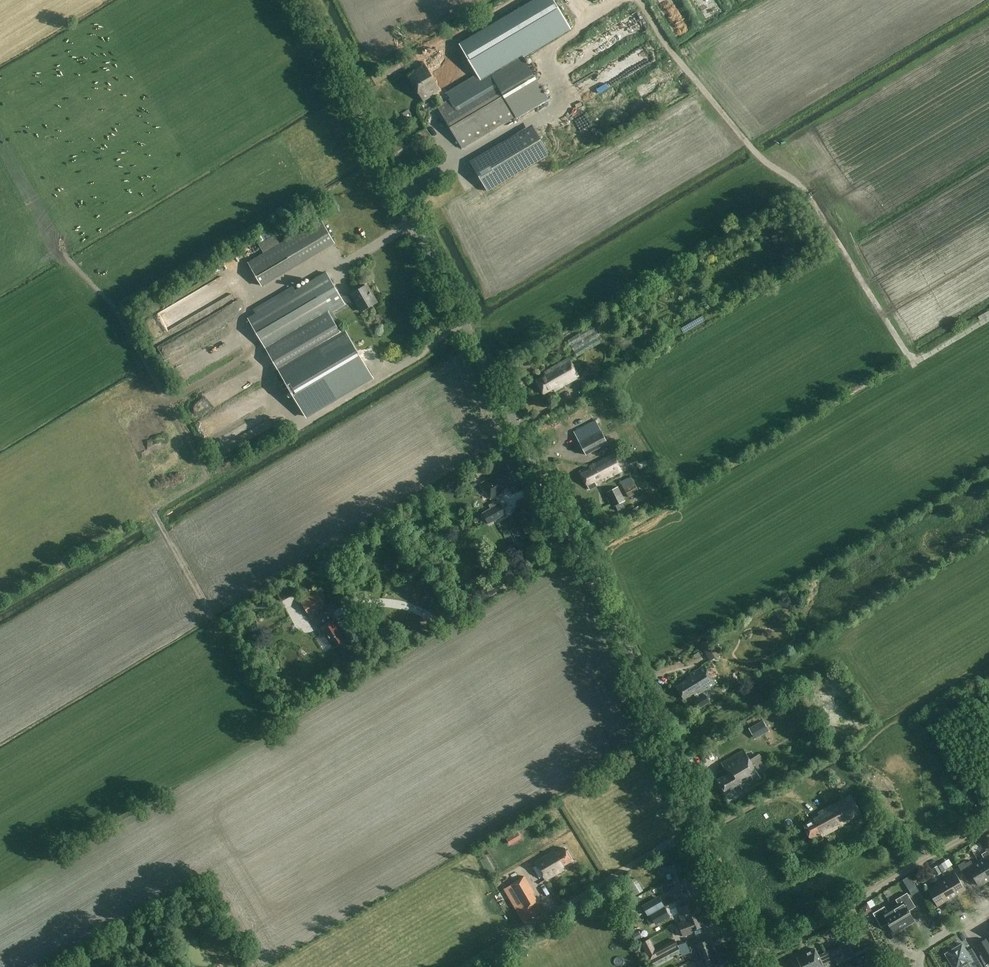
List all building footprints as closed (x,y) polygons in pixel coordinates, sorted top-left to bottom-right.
[(408,75),(423,101),(431,96),(437,107),(462,148),(547,98),(522,56),(570,28),(554,0),(537,0),(460,46),(481,81),(444,103),(438,93),(464,77),(446,47),(428,58),(429,59),(421,64),(422,66),(408,75)] [(594,47),(605,43),(602,36),(591,40),(594,47)] [(633,52),(641,67),(657,58),(647,41),(640,45),(641,47),(633,52)] [(487,191),(550,154),(532,125),(470,162),(487,191)] [(446,201),(454,197),(451,189),(442,193),(446,201)] [(262,286),(324,249),(335,243),(321,220),(248,263),(262,286)] [(248,319),(307,418),(374,379),(344,327),(343,328),(333,311),(345,304),(345,303),(346,302),(352,303),(356,301),(362,311),(377,303),(366,285),(352,294),(352,295),(349,297),(343,296),(341,297),(327,273),(248,319)] [(225,311),(164,341),(171,355),(220,331),(217,326),(230,320),(225,311)] [(600,340),(595,329),(571,340),(576,351),(600,340)] [(554,391),(579,377),(569,358),(544,373),(546,375),(536,381),(543,394),(553,388),(554,391)] [(588,393),(602,384),(597,376),(583,385),(588,393)] [(552,402),(559,398),(555,393),(549,396),(552,402)] [(207,423),(209,430),(224,425),(222,419),(207,423)] [(586,455),(608,443),(596,420),(574,432),(586,455)] [(223,437),(216,441),(222,453),(233,448),(229,441),(225,442),(223,437)] [(602,481),(621,471),(613,454),(589,466),(580,471),(589,490),(597,486),(595,481),(600,478),(602,481)] [(509,489),(516,484),(507,467),(491,476),(492,478),(482,483),(491,499),(504,492),(503,490),(508,487),(509,489)] [(628,498),(639,492),(633,483),(623,489),(628,498)] [(613,506),(626,501),(618,487),(607,492),(613,506)] [(488,524),(494,521),(507,514),(501,503),(488,510),(483,513),(488,524)] [(310,618),(327,607),(316,591),(300,601),(310,618)] [(333,647),(346,639),(334,619),(320,627),(333,647)] [(721,654),(711,638),(700,645),(710,661),(721,654)] [(715,684),(713,680),(704,665),(690,674),(691,677),(676,686),(684,699),(693,693),(695,696),(715,684)] [(698,709),(710,702),(706,694),(693,701),(698,709)] [(755,739),(769,731),(763,720),(749,728),(755,739)] [(742,789),(761,778),(759,775),(750,761),(744,750),(721,763),(727,774),(718,779),(726,793),(740,785),(742,789)] [(760,755),(750,761),(759,775),(768,769),(760,755)] [(829,786),(834,783),(829,775),(824,778),(829,786)] [(822,836),(862,815),(851,795),(817,813),(819,816),(803,825),(811,839),(813,837),(816,843),(824,839),(822,836)] [(508,838),(511,843),(524,837),(521,831),(508,838)] [(988,846),(988,844),(985,836),(979,839),(984,849),(988,846)] [(984,859),(979,862),(988,879),(988,847),(985,849),(986,851),(981,854),(984,859)] [(546,880),(551,878),(559,872),(558,870),(573,860),(565,848),(557,853),(555,851),(554,849),(535,862),(546,880)] [(965,878),(972,874),(979,885),(988,879),(979,862),(973,865),(970,860),(966,863),(965,861),(958,865),(965,878)] [(944,862),(938,866),(942,872),(948,868),(944,862)] [(672,879),(683,875),(678,863),(668,867),(667,865),(661,867),(664,874),(670,872),(672,879)] [(937,866),(932,869),(936,875),(941,872),(937,866)] [(946,878),(956,895),(965,890),(955,872),(946,878)] [(683,875),(672,879),(675,886),(669,888),(672,895),(678,893),(677,891),(688,887),(683,875)] [(525,876),(511,884),(526,910),(538,903),(532,893),(534,892),(525,876)] [(635,896),(643,891),(635,878),(625,884),(628,890),(630,888),(635,896)] [(956,895),(946,878),(937,883),(947,901),(956,895)] [(947,901),(937,883),(927,889),(937,906),(947,901)] [(893,909),(904,927),(914,921),(909,911),(915,907),(907,893),(895,900),(899,905),(893,909)] [(659,897),(642,906),(648,915),(664,906),(659,897)] [(679,914),(681,921),(687,918),(698,914),(693,902),(683,906),(682,904),(676,907),(679,914)] [(868,904),(861,908),(865,915),(872,911),(868,904)] [(880,925),(887,921),(894,933),(904,927),(893,909),(888,912),(884,906),(873,913),(881,927),(882,927),(880,925)] [(665,907),(651,915),(656,924),(670,916),(665,907)] [(683,936),(687,935),(693,932),(692,930),(702,927),(698,914),(687,918),(681,921),(682,921),(678,922),(683,936)] [(726,937),(733,934),(729,922),(722,924),(726,937)] [(636,940),(642,936),(639,931),(632,935),(636,940)] [(968,947),(975,943),(971,934),(963,938),(968,947)] [(976,944),(988,965),(988,944),(986,938),(976,944)] [(650,939),(641,943),(650,960),(677,946),(674,939),(655,949),(650,939)] [(701,956),(714,951),(709,939),(688,947),(691,953),(698,950),(701,956)] [(980,963),(973,950),(968,953),(962,943),(945,954),(953,966),(962,966),(968,963),(970,966),(973,966),(980,963)] [(846,959),(840,945),(818,955),(815,949),(797,957),(802,966),(822,966),(823,966),(822,964),(834,959),(836,963),(846,959)] [(678,946),(658,956),(650,960),(653,966),(681,952),(678,946)] [(701,956),(702,959),(697,961),(699,966),(710,966),(719,963),(714,951),(701,956)] [(875,951),(856,959),(858,965),(855,966),(854,966),(854,965),(853,965),(852,964),(851,964),(850,964),(849,964),(848,964),(847,965),(846,966),(882,966),(875,951)]
